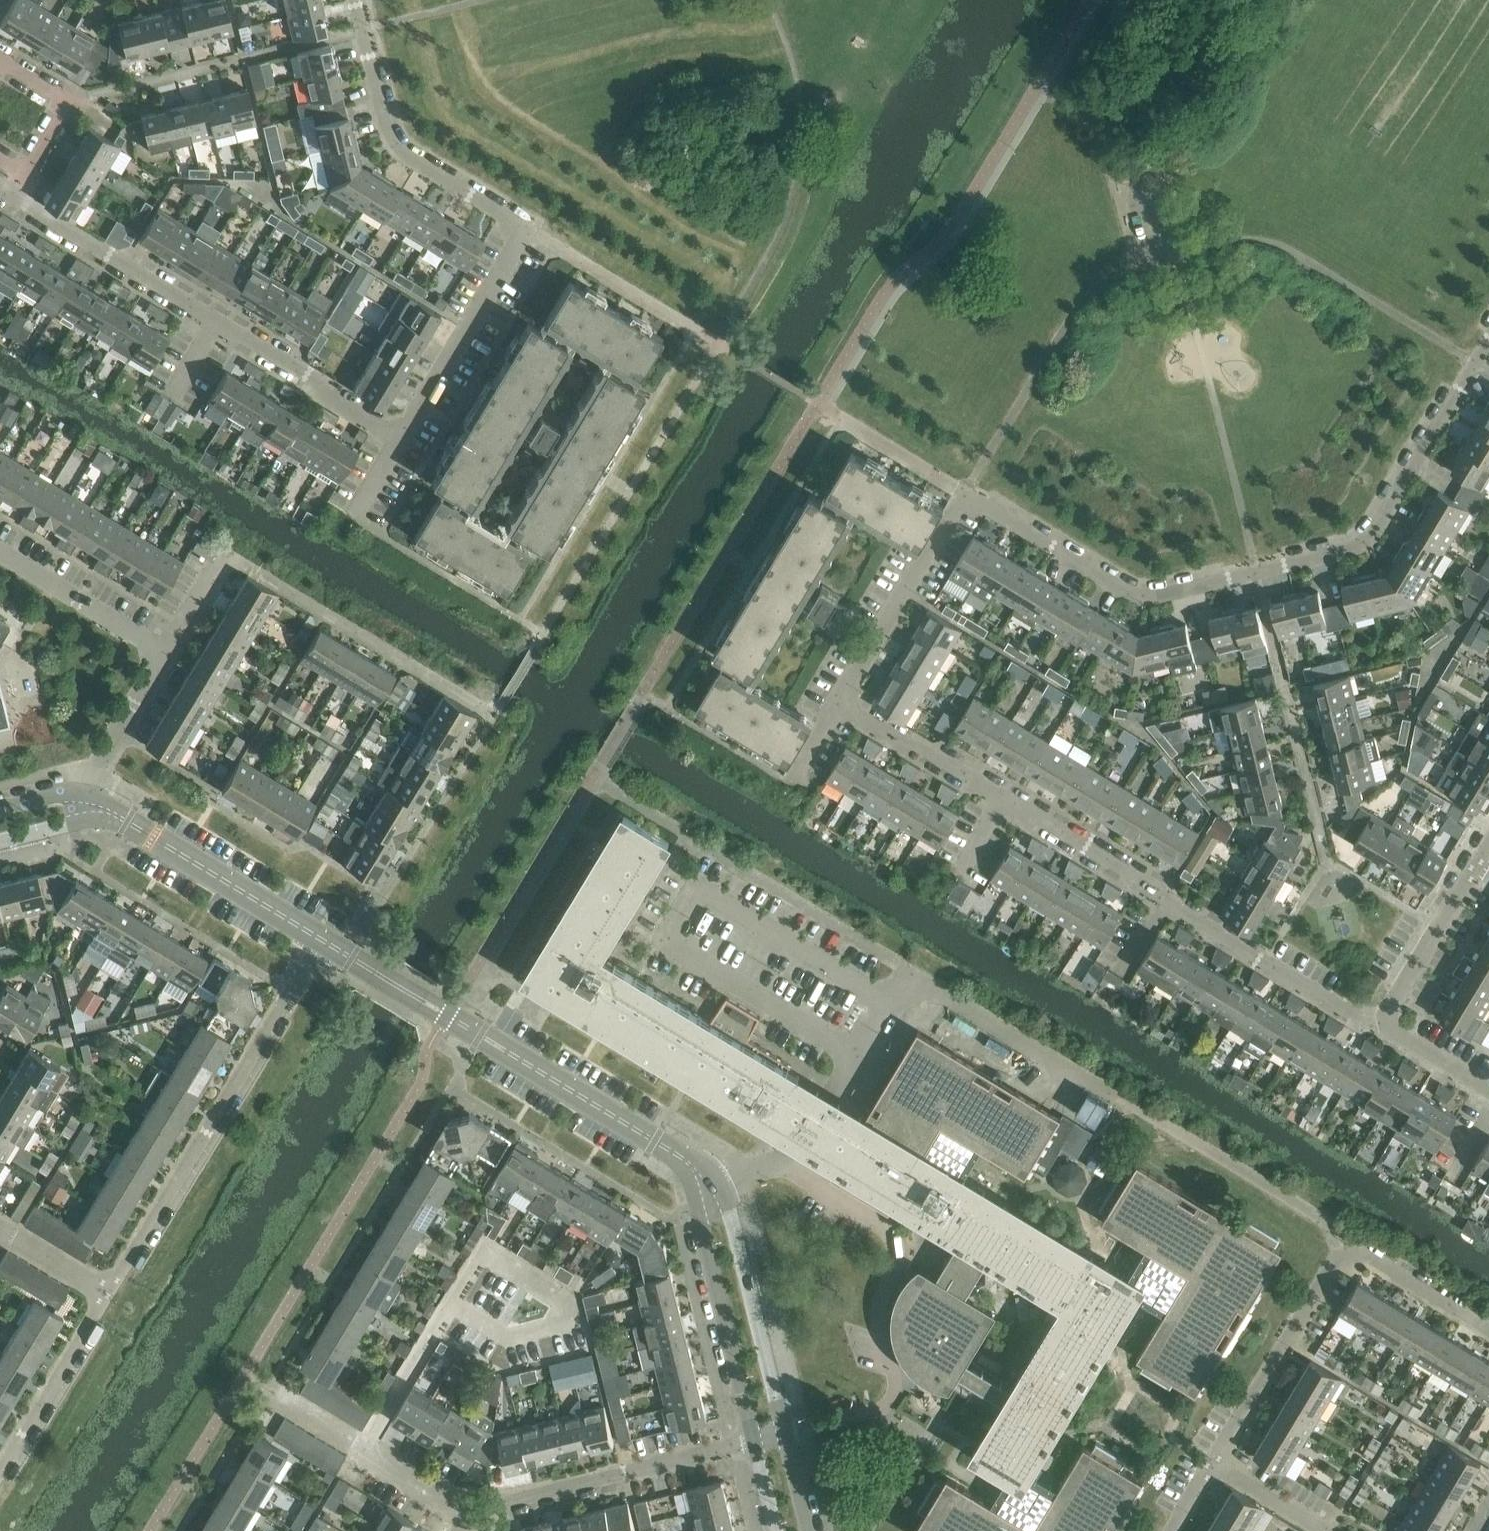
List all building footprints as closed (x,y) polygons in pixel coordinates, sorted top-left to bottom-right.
[(1,24),(20,36),(38,5),(30,0),(15,0),(1,24)] [(226,0),(203,0),(203,2),(211,36),(233,31),(226,0)] [(288,15),(324,6),(323,0),(284,0),(288,15)] [(182,7),(190,42),(211,36),(203,2),(182,7)] [(38,5),(20,36),(38,47),(57,16),(38,5)] [(324,19),(327,18),(324,6),(288,15),(294,40),(327,31),(324,19)] [(161,12),(169,47),(190,42),(182,7),(161,12)] [(251,14),(246,11),(240,13),(242,23),(252,20),(251,14)] [(140,17),(149,52),(169,47),(161,12),(140,17)] [(57,16),(38,47),(57,58),(75,27),(57,16)] [(114,23),(110,61),(149,52),(140,17),(114,23)] [(99,52),(103,44),(75,27),(57,58),(76,70),(90,46),(99,52)] [(244,52),(253,50),(250,40),(242,42),(244,52)] [(337,57),(334,58),(331,45),(297,53),(303,77),(339,69),(337,57)] [(254,89),(265,87),(260,63),(248,65),(254,89)] [(339,69),(303,77),(309,101),(297,104),(300,116),(335,108),(346,105),(339,81),(342,80),(339,69)] [(256,124),(248,89),(226,95),(234,129),(256,124)] [(205,100),(213,135),(234,129),(226,95),(205,100)] [(184,105),(193,140),(213,135),(205,100),(184,105)] [(163,110),(172,145),(193,140),(184,105),(163,110)] [(354,129),(352,130),(346,105),(335,108),(312,113),(321,149),(357,140),(354,129)] [(141,116),(142,119),(132,122),(134,130),(144,128),(150,150),(172,145),(163,110),(141,116)] [(119,133),(114,142),(91,128),(79,147),(109,166),(126,138),(119,133)] [(361,166),(357,152),(360,152),(357,140),(321,149),(330,188),(361,166)] [(282,145),(269,149),(272,161),(285,158),(282,145)] [(109,166),(79,147),(68,166),(98,184),(109,166)] [(98,184),(68,166),(56,184),(87,203),(98,184)] [(373,170),(371,172),(361,166),(330,188),(364,208),(383,176),(373,170)] [(189,168),(189,177),(200,177),(200,168),(189,168)] [(210,178),(210,168),(200,168),(200,177),(210,178)] [(234,169),(233,178),(244,179),(244,169),(234,169)] [(254,179),(255,170),(244,169),(244,179),(254,179)] [(392,184),(393,182),(383,176),(364,208),(384,220),(402,191),(392,184)] [(184,182),(184,191),(195,192),(195,183),(184,182)] [(205,192),(205,183),(195,183),(195,192),(205,192)] [(45,203),(75,222),(87,203),(56,184),(45,203)] [(234,189),(229,197),(238,203),(243,195),(234,189)] [(414,194),(412,197),(402,191),(384,220),(405,232),(424,200),(414,194)] [(299,203),(296,194),(280,198),(281,202),(287,210),(295,205),(299,203)] [(247,208),(252,200),(243,195),(238,203),(247,208)] [(153,205),(145,200),(140,210),(148,214),(153,205)] [(432,209),(434,207),(424,200),(405,232),(425,245),(443,215),(432,209)] [(294,219),(301,214),(295,205),(287,210),(294,219)] [(158,208),(139,239),(159,251),(177,220),(158,208)] [(148,214),(140,210),(134,219),(142,223),(148,214)] [(0,216),(0,221),(6,225),(11,218),(2,212),(0,216)] [(271,212),(266,220),(275,225),(280,217),(271,212)] [(455,219),(454,222),(443,215),(425,245),(446,257),(465,225),(455,219)] [(284,231),(289,223),(280,217),(275,225),(284,231)] [(15,231),(20,223),(11,218),(6,225),(15,231)] [(142,224),(133,218),(127,227),(129,228),(136,233),(142,224)] [(177,262),(196,231),(177,220),(159,251),(177,262)] [(467,270),(485,241),(474,234),(475,231),(465,225),(446,257),(467,270)] [(123,237),(131,241),(136,233),(129,228),(123,237)] [(196,273),(214,242),(196,231),(177,262),(196,273)] [(308,234),(303,242),(312,247),(317,240),(308,234)] [(19,246),(0,235),(0,278),(19,246)] [(40,235),(35,243),(44,248),(48,240),(40,235)] [(53,253),(57,246),(48,240),(44,248),(53,253)] [(321,253),(326,245),(317,240),(312,247),(321,253)] [(214,284),(233,253),(214,242),(196,273),(214,284)] [(0,278),(0,284),(16,293),(38,257),(19,246),(0,278)] [(356,246),(351,254),(360,259),(365,251),(356,246)] [(369,265),(374,257),(365,251),(360,259),(369,265)] [(233,295),(251,265),(233,253),(214,284),(233,295)] [(56,269),(38,257),(16,293),(34,305),(56,269)] [(77,257),(72,265),(81,270),(85,263),(77,257)] [(346,257),(341,265),(350,270),(355,263),(346,257)] [(90,276),(94,268),(85,263),(81,270),(90,276)] [(251,265),(233,295),(251,307),(270,276),(251,265)] [(360,266),(348,285),(364,294),(376,275),(360,266)] [(46,312),(50,307),(56,310),(75,280),(56,269),(34,305),(46,312)] [(397,271),(393,279),(402,284),(406,276),(397,271)] [(270,318),(288,287),(270,276),(251,307),(270,318)] [(411,289),(415,282),(406,276),(402,284),(411,289)] [(62,314),(59,320),(71,327),(93,291),(75,280),(56,310),(62,314)] [(113,280),(109,287),(118,292),(122,285),(113,280)] [(662,337),(569,281),(546,319),(639,375),(662,337)] [(127,298),(131,290),(122,285),(118,292),(127,298)] [(288,329),(307,298),(288,287),(270,318),(288,329)] [(308,341),(332,299),(313,288),(307,298),(288,329),(308,341)] [(83,334),(87,329),(93,333),(112,302),(93,291),(71,327),(83,334)] [(441,314),(401,291),(390,310),(429,334),(441,314)] [(350,299),(342,294),(337,303),(345,308),(350,299)] [(448,301),(439,296),(434,304),(443,309),(448,301)] [(99,337),(96,342),(108,349),(130,313),(112,302),(93,333),(99,337)] [(150,302),(146,309),(155,315),(159,307),(150,302)] [(332,312),(339,317),(345,308),(337,303),(332,312)] [(163,320),(168,313),(159,307),(155,315),(163,320)] [(387,334),(418,352),(429,334),(390,310),(378,328),(387,334)] [(120,357),(124,351),(130,355),(149,324),(130,313),(108,349),(120,357)] [(432,482),(443,489),(470,505),(567,345),(529,322),(432,482)] [(168,336),(149,324),(130,355),(127,361),(146,372),(168,336)] [(8,325),(4,331),(14,337),(18,331),(8,325)] [(18,331),(14,337),(23,343),(27,337),(18,331)] [(328,336),(320,331),(315,340),(322,345),(328,336)] [(418,352),(387,334),(376,352),(407,371),(418,352)] [(309,349),(317,354),(322,345),(315,340),(309,349)] [(407,371),(376,352),(365,371),(395,389),(407,371)] [(247,361),(243,368),(252,373),(256,366),(247,361)] [(260,379),(265,371),(256,366),(252,373),(260,379)] [(509,529),(547,552),(644,392),(606,369),(509,529)] [(218,416),(221,410),(227,414),(246,383),(227,371),(205,408),(218,416)] [(353,390),(384,409),(395,389),(365,371),(353,390)] [(234,418),(230,423),(243,431),(264,394),(246,383),(227,414),(234,418)] [(284,383),(280,391),(289,396),(293,388),(284,383)] [(298,401),(302,394),(293,388),(289,396),(298,401)] [(170,401),(156,392),(152,399),(155,401),(149,411),(159,418),(170,401)] [(255,438),(258,432),(264,436),(283,405),(264,394),(243,431),(255,438)] [(171,401),(160,418),(171,424),(181,407),(171,401)] [(0,419),(0,420),(11,427),(20,412),(8,405),(0,419)] [(283,405),(264,436),(261,442),(280,453),(301,417),(283,405)] [(321,405),(317,413),(326,418),(330,411),(321,405)] [(1482,421),(1477,429),(1488,436),(1488,408),(1486,407),(1481,416),(1482,421)] [(335,423),(339,416),(330,411),(326,418),(335,423)] [(544,446),(558,424),(540,414),(527,435),(532,438),(535,443),(540,443),(544,446)] [(301,417),(280,453),(298,464),(301,459),(320,428),(301,417)] [(308,463),(304,468),(317,475),(338,439),(320,428),(301,459),(308,463)] [(368,434),(359,428),(355,436),(364,441),(368,434)] [(1467,438),(1461,448),(1488,464),(1488,436),(1477,429),(1472,437),(1467,438)] [(85,439),(79,449),(90,455),(96,446),(85,439)] [(332,477),(339,481),(358,451),(338,439),(317,475),(329,483),(332,477)] [(1457,462),(1452,470),(1466,479),(1460,489),(1480,502),(1487,491),(1483,488),(1488,478),(1488,464),(1461,448),(1456,457),(1457,462)] [(100,449),(91,463),(109,473),(117,460),(100,449)] [(15,461),(0,452),(0,486),(15,461)] [(829,490),(830,490),(922,546),(944,508),(852,452),(829,490)] [(4,496),(15,503),(34,472),(15,461),(0,486),(0,503),(4,496)] [(27,510),(19,523),(26,527),(53,483),(34,472),(15,503),(27,510)] [(136,472),(129,483),(136,487),(143,476),(136,472)] [(252,482),(242,475),(238,482),(248,488),(252,482)] [(34,531),(41,519),(52,526),(71,495),(53,483),(26,527),(34,531)] [(1454,500),(1439,491),(1434,500),(1429,501),(1423,510),(1457,531),(1469,511),(1473,513),(1480,502),(1460,489),(1454,500)] [(269,490),(264,498),(274,504),(279,496),(269,490)] [(812,493),(715,653),(753,676),(850,516),(812,493)] [(64,533),(56,545),(63,549),(90,506),(71,495),(52,526),(64,533)] [(414,537),(507,593),(530,555),(437,499),(414,537)] [(193,504),(187,515),(198,521),(204,510),(193,504)] [(71,554),(78,541),(89,548),(108,517),(90,506),(63,549),(71,554)] [(318,516),(307,510),(301,520),(311,526),(318,516)] [(1418,520),(1419,525),(1414,533),(1445,551),(1457,531),(1423,510),(1418,520)] [(101,555),(93,567),(100,572),(127,528),(108,517),(89,548),(101,555)] [(108,576),(115,564),(126,570),(145,539),(127,528),(100,572),(108,576)] [(1409,541),(1404,542),(1399,551),(1433,572),(1445,551),(1414,533),(1409,541)] [(988,540),(983,541),(974,536),(950,577),(971,589),(997,545),(988,540)] [(138,577),(130,590),(137,594),(164,550),(145,539),(126,570),(138,577)] [(1008,556),(1007,551),(997,545),(971,589),(991,602),(997,592),(1016,561),(1008,556)] [(152,586),(164,593),(183,562),(164,550),(137,594),(145,598),(152,586)] [(1393,561),(1394,566),(1389,574),(1412,605),(1433,572),(1399,551),(1393,561)] [(1478,571),(1485,576),(1488,578),(1488,553),(1478,571)] [(1029,565),(1024,566),(1016,561),(997,592),(1018,604),(1038,570),(1029,565)] [(1049,581),(1048,576),(1038,570),(1018,604),(1013,613),(1033,625),(1038,617),(1057,586),(1049,581)] [(1485,576),(1478,571),(1468,588),(1482,597),(1488,585),(1488,578),(1485,576)] [(1389,574),(1380,576),(1376,573),(1365,576),(1375,614),(1412,605),(1389,574)] [(279,594),(248,576),(236,595),(267,614),(279,594)] [(1355,579),(1352,583),(1342,585),(1346,602),(1334,604),(1340,628),(1353,625),(1352,620),(1375,614),(1365,576),(1355,579)] [(828,617),(841,595),(823,584),(810,606),(815,609),(817,614),(822,614),(828,617)] [(1070,589),(1065,591),(1057,586),(1038,617),(1059,629),(1079,595),(1070,589)] [(1323,607),(1319,591),(1309,594),(1305,591),(1294,594),(1304,632),(1326,626),(1327,631),(1340,628),(1334,604),(1323,607)] [(1284,596),(1281,601),(1271,603),(1280,638),(1304,632),(1294,594),(1284,596)] [(267,614),(236,595),(225,613),(256,632),(267,614)] [(1090,606),(1089,601),(1079,595),(1059,629),(1080,641),(1098,610),(1090,606)] [(958,611),(947,604),(943,611),(953,618),(958,611)] [(1269,651),(1258,606),(1248,609),(1243,606),(1233,609),(1242,647),(1245,657),(1269,651)] [(1221,657),(1219,653),(1242,647),(1233,609),(1222,611),(1220,616),(1210,618),(1214,634),(1202,637),(1208,660),(1221,657)] [(962,630),(930,610),(918,630),(951,649),(962,630)] [(1111,614),(1106,615),(1098,610),(1080,641),(1100,654),(1121,620),(1111,614)] [(256,632),(225,613),(213,632),(245,651),(256,632)] [(968,617),(964,624),(974,630),(978,623),(968,617)] [(1433,634),(1438,640),(1463,623),(1456,617),(1433,634)] [(1483,623),(1476,619),(1469,629),(1477,634),(1483,623)] [(1139,635),(1131,630),(1130,625),(1121,620),(1100,654),(1133,674),(1139,635)] [(10,628),(0,622),(0,645),(10,628)] [(312,628),(304,623),(299,633),(307,638),(312,628)] [(985,636),(989,629),(978,623),(974,630),(985,636)] [(1190,640),(1186,624),(1177,626),(1172,623),(1162,626),(1171,665),(1174,674),(1196,669),(1195,663),(1208,660),(1202,637),(1190,640)] [(1151,629),(1148,633),(1139,635),(1133,674),(1171,665),(1162,626),(1151,629)] [(320,628),(301,660),(320,671),(339,640),(320,628)] [(1463,640),(1470,644),(1477,634),(1469,629),(1463,640)] [(951,649),(918,630),(907,648),(939,668),(951,649)] [(245,651),(213,632),(202,651),(233,669),(245,651)] [(293,642),(301,647),(307,638),(299,633),(293,642)] [(1423,641),(1428,648),(1438,640),(1433,634),(1423,641)] [(1470,645),(1484,653),(1488,645),(1488,641),(1477,634),(1470,644),(1470,645)] [(339,683),(358,651),(339,640),(320,671),(339,683)] [(1009,642),(1005,649),(1015,655),(1020,648),(1009,642)] [(991,658),(996,650),(986,644),(981,652),(991,658)] [(939,668),(907,648),(895,666),(928,686),(939,668)] [(1026,661),(1030,654),(1020,648),(1015,655),(1026,661)] [(233,669),(202,651),(191,669),(222,688),(233,669)] [(357,694),(376,663),(358,651),(339,683),(357,694)] [(1461,660),(1454,655),(1447,666),(1454,670),(1461,660)] [(290,665),(282,660),(276,670),(284,675),(290,665)] [(1013,660),(1006,671),(1014,676),(1021,665),(1013,660)] [(377,705),(396,674),(376,663),(357,694),(377,705)] [(1322,663),(1312,665),(1315,678),(1325,676),(1322,663)] [(1023,681),(1029,670),(1021,665),(1014,676),(1023,681)] [(1315,678),(1312,665),(1304,667),(1307,680),(1315,678)] [(928,686),(895,666),(884,685),(917,705),(928,686)] [(1050,666),(1046,674),(1056,680),(1061,673),(1050,666)] [(1441,676),(1448,681),(1454,670),(1447,666),(1441,676)] [(222,688),(191,669),(180,688),(211,707),(222,688)] [(270,679),(279,684),(284,675),(276,670),(270,679)] [(720,671),(697,708),(790,764),(812,726),(720,671)] [(1421,673),(1413,671),(1410,683),(1418,684),(1421,673)] [(1067,686),(1071,679),(1061,673),(1056,680),(1067,686)] [(1257,691),(1277,686),(1274,673),(1253,678),(1257,691)] [(978,681),(968,675),(963,682),(973,688),(978,681)] [(1350,675),(1315,684),(1320,705),(1355,697),(1350,675)] [(407,686),(398,680),(392,690),(401,695),(407,686)] [(959,690),(968,696),(973,688),(963,682),(959,690)] [(9,721),(0,683),(0,723),(9,721)] [(1050,683),(1043,694),(1051,699),(1058,688),(1050,683)] [(872,705),(905,724),(917,705),(884,685),(872,705)] [(1230,699),(1226,685),(1215,688),(1218,702),(1230,699)] [(211,707),(180,688),(168,707),(200,725),(211,707)] [(1060,703),(1066,693),(1058,688),(1051,699),(1060,703)] [(1203,691),(1207,705),(1218,702),(1215,688),(1203,691)] [(1408,688),(1396,691),(1400,708),(1412,705),(1408,688)] [(387,699),(396,704),(401,695),(392,690),(387,699)] [(1438,697),(1431,692),(1425,703),(1432,708),(1438,697)] [(293,693),(284,709),(293,715),(298,708),(303,699),(293,693)] [(475,713),(444,694),(432,714),(463,733),(475,713)] [(268,702),(259,697),(254,707),(262,712),(268,702)] [(974,697),(955,730),(975,742),(994,709),(974,697)] [(1355,697),(1320,705),(1325,726),(1360,718),(1355,697)] [(1262,720),(1256,698),(1210,710),(1215,731),(1227,728),(1262,720)] [(1076,699),(1069,710),(1080,716),(1086,705),(1076,699)] [(952,701),(946,711),(955,717),(962,706),(952,701)] [(1419,713),(1426,718),(1432,708),(1425,703),(1419,713)] [(1086,705),(1080,716),(1088,721),(1095,710),(1086,705)] [(200,725),(168,707),(157,725),(188,744),(200,725)] [(248,717),(256,722),(262,712),(254,707),(248,717)] [(1116,707),(1115,715),(1127,717),(1128,709),(1116,707)] [(308,713),(298,708),(293,715),(303,721),(308,713)] [(993,753),(1013,720),(994,709),(975,742),(993,753)] [(1139,719),(1140,711),(1128,709),(1127,717),(1139,719)] [(1097,726),(1103,715),(1095,710),(1088,721),(1097,726)] [(955,717),(946,711),(941,719),(951,725),(955,717)] [(1480,736),(1488,742),(1488,717),(1480,712),(1469,730),(1480,736)] [(463,733),(432,714),(421,732),(452,751),(463,733)] [(281,715),(275,725),(284,730),(290,720),(281,715)] [(384,723),(376,718),(370,727),(379,732),(384,723)] [(1360,718),(1325,726),(1330,747),(1365,739),(1360,718)] [(1411,719),(1403,718),(1401,730),(1409,731),(1411,719)] [(936,727),(946,733),(951,725),(941,719),(936,727)] [(294,736),(300,726),(290,720),(284,730),(294,736)] [(1011,764),(1031,731),(1013,720),(993,753),(1011,764)] [(1262,720),(1227,728),(1232,749),(1267,741),(1262,720)] [(1157,723),(1147,726),(1164,747),(1172,741),(1157,723)] [(1412,749),(1419,750),(1430,732),(1417,723),(1412,749)] [(325,724),(321,732),(331,738),(335,730),(325,724)] [(146,744),(177,763),(188,744),(157,725),(146,744)] [(421,732),(411,726),(400,745),(441,770),(452,751),(421,732)] [(365,736),(373,741),(379,732),(370,727),(365,736)] [(1123,727),(1117,738),(1125,743),(1132,732),(1123,727)] [(341,744),(345,736),(335,730),(331,738),(341,744)] [(1399,742),(1407,743),(1409,731),(1401,730),(1399,742)] [(1458,749),(1488,767),(1488,742),(1480,736),(1469,730),(1458,749)] [(1030,776),(1050,743),(1031,731),(1011,764),(1030,776)] [(1134,748),(1140,738),(1132,732),(1125,743),(1134,748)] [(244,741),(236,736),(231,744),(239,749),(244,741)] [(1365,739),(1330,747),(1336,768),(1371,760),(1381,757),(1375,736),(1365,739)] [(318,737),(312,747),(322,752),(328,743),(318,737)] [(869,737),(868,738),(864,750),(870,753),(877,742),(869,737)] [(1172,757),(1179,751),(1172,741),(1164,747),(1172,757)] [(1267,741),(1232,749),(1237,770),(1272,762),(1267,741)] [(884,747),(884,746),(877,742),(870,753),(875,757),(884,747)] [(331,758),(337,748),(328,743),(322,752),(331,758)] [(1048,787),(1068,754),(1050,743),(1030,776),(1048,787)] [(226,753),(234,758),(239,749),(231,744),(226,753)] [(389,763),(430,788),(441,770),(400,745),(389,763)] [(847,747),(827,780),(846,792),(866,759),(847,747)] [(1447,767),(1488,792),(1488,767),(1458,749),(1447,767)] [(1067,798),(1087,765),(1068,754),(1048,787),(1067,798)] [(361,762),(353,756),(348,763),(357,769),(361,762)] [(1164,756),(1153,764),(1159,771),(1169,763),(1164,756)] [(240,759),(222,790),(241,802),(260,771),(240,759)] [(865,803),(885,770),(866,759),(846,792),(865,803)] [(906,759),(905,760),(901,772),(907,776),(913,764),(906,759)] [(1408,769),(1418,775),(1423,767),(1410,759),(1408,769)] [(1359,785),(1376,781),(1371,760),(1336,768),(1341,790),(1343,789),(1349,811),(1356,806),(1363,800),(1359,785)] [(1272,762),(1237,770),(1242,791),(1277,783),(1272,762)] [(223,776),(228,768),(220,763),(214,771),(223,776)] [(357,769),(348,763),(337,782),(346,788),(351,779),(357,769)] [(377,782),(388,788),(419,807),(430,788),(389,763),(377,782)] [(1164,778),(1175,770),(1169,763),(1159,771),(1164,778)] [(912,779),(921,770),(921,769),(913,764),(907,776),(912,779)] [(1087,765),(1067,798),(1085,809),(1105,776),(1087,765)] [(1436,786),(1477,811),(1488,792),(1447,767),(1436,786)] [(357,769),(351,779),(361,785),(367,775),(357,769)] [(1193,769),(1187,775),(1195,784),(1201,779),(1193,769)] [(885,770),(865,803),(883,814),(903,781),(885,770)] [(259,813),(278,782),(260,771),(241,802),(259,813)] [(1401,784),(1412,791),(1418,782),(1406,775),(1401,784)] [(1105,776),(1085,809),(1104,820),(1124,787),(1105,776)] [(1202,794),(1209,788),(1201,779),(1195,784),(1202,794)] [(902,825),(922,792),(903,781),(883,814),(902,825)] [(278,824),(297,793),(278,782),(259,813),(278,824)] [(346,788),(337,782),(326,801),(335,806),(346,788)] [(943,782),(942,783),(938,794),(943,798),(950,787),(943,782)] [(1277,783),(1242,791),(1248,813),(1250,812),(1252,821),(1286,826),(1280,805),(1283,804),(1277,783)] [(958,792),(958,791),(950,787),(943,798),(949,801),(958,792)] [(1124,787),(1104,820),(1122,832),(1142,799),(1124,787)] [(419,807),(388,788),(376,806),(407,825),(419,807)] [(1427,788),(1423,795),(1432,800),(1436,793),(1427,788)] [(1193,791),(1182,800),(1188,807),(1198,798),(1193,791)] [(922,792),(902,825),(920,836),(940,804),(922,792)] [(297,836),(316,805),(297,793),(278,824),(297,836)] [(1440,805),(1445,798),(1436,793),(1432,800),(1440,805)] [(1193,814),(1204,805),(1198,798),(1188,807),(1193,814)] [(1208,800),(1217,812),(1224,810),(1215,798),(1208,800)] [(1142,799),(1122,832),(1141,843),(1161,810),(1142,799)] [(319,811),(328,817),(335,806),(326,801),(319,811)] [(940,848),(960,815),(940,804),(920,836),(940,848)] [(1454,819),(1461,808),(1454,804),(1447,814),(1454,819)] [(407,825),(376,806),(365,825),(396,844),(407,825)] [(1344,835),(1355,842),(1354,844),(1373,856),(1392,825),(1361,806),(1360,808),(1356,806),(1349,811),(1340,817),(1351,824),(1344,835)] [(1161,810),(1141,843),(1159,854),(1179,821),(1161,810)] [(1474,816),(1465,811),(1460,819),(1469,824),(1474,816)] [(887,1199),(897,1182),(913,1190),(929,1198),(919,1216),(921,1217),(924,1212),(936,1222),(934,1225),(936,1226),(940,1220),(963,1234),(936,1279),(921,1270),(920,1271),(924,1274),(919,1283),(917,1282),(915,1284),(910,1291),(907,1297),(904,1305),(903,1312),(902,1320),(902,1328),(904,1336),(906,1343),(909,1350),(913,1357),(916,1359),(911,1366),(920,1371),(923,1367),(924,1368),(930,1373),(938,1377),(941,1378),(942,1376),(950,1381),(948,1385),(950,1386),(951,1384),(1006,1417),(988,1446),(981,1442),(974,1455),(1009,1476),(992,1504),(948,1477),(944,1484),(936,1480),(918,1510),(925,1514),(915,1530),(1103,1530),(1109,1521),(1117,1525),(1144,1481),(1122,1467),(1127,1460),(1097,1442),(1092,1449),(1085,1445),(1058,1489),(1024,1468),(1130,1293),(1164,1314),(1138,1358),(1145,1362),(1141,1369),(1171,1388),(1175,1380),(1197,1393),(1224,1349),(1216,1344),(1240,1305),(1247,1309),(1283,1250),(1276,1246),(1280,1239),(1250,1221),(1246,1228),(1214,1208),(1209,1216),(1178,1197),(1183,1190),(1138,1163),(1125,1184),(1118,1180),(1100,1210),(1106,1215),(1102,1222),(1147,1248),(1126,1283),(962,1184),(966,1177),(965,1177),(982,1149),(1026,1176),(1057,1124),(922,1042),(874,1121),(830,1095),(798,1075),(797,1076),(789,1070),(788,1069),(790,1066),(791,1067),(792,1066),(749,1040),(761,1017),(727,997),(710,1022),(601,956),(670,843),(621,813),(612,827),(613,828),(613,827),(618,830),(611,839),(615,841),(609,849),(602,845),(593,859),(594,860),(594,859),(598,862),(593,869),(588,866),(580,880),(581,881),(585,884),(580,890),(575,888),(567,902),(568,903),(568,902),(572,905),(567,912),(562,909),(548,933),(555,937),(540,957),(542,958),(527,979),(566,1002),(569,997),(578,1003),(587,1010),(585,1014),(760,1120),(763,1115),(765,1117),(770,1120),(768,1124),(800,1144),(844,1171),(843,1172),(887,1199)] [(1232,828),(1228,817),(1218,813),(1207,831),(1219,838),(1224,841),(1232,828)] [(313,845),(325,826),(315,819),(303,839),(313,845)] [(396,844),(365,825),(355,819),(344,837),(354,843),(385,863),(396,844)] [(1179,866),(1199,833),(1179,821),(1159,854),(1179,866)] [(1392,867),(1410,836),(1392,825),(1373,856),(1392,867)] [(1296,858),(1295,858),(1302,846),(1274,830),(1267,841),(1265,840),(1254,859),(1284,877),(1296,858)] [(1219,838),(1207,831),(1196,850),(1208,857),(1219,838)] [(1410,878),(1429,847),(1410,836),(1392,867),(1410,878)] [(1033,837),(1028,849),(1034,853),(1041,841),(1033,837)] [(1048,847),(1049,846),(1041,841),(1034,853),(1040,856),(1048,847)] [(342,863),(373,882),(385,863),(354,843),(342,863)] [(1011,846),(991,879),(1011,891),(1030,858),(1011,846)] [(1429,889),(1448,859),(1429,847),(1410,878),(1429,889)] [(1208,857),(1196,850),(1188,864),(1185,868),(1192,872),(1196,875),(1197,875),(1208,857)] [(1029,902),(1049,869),(1030,858),(1011,891),(1029,902)] [(1070,859),(1070,860),(1065,871),(1071,875),(1078,863),(1070,859)] [(1284,877),(1254,859),(1242,877),(1273,896),(1284,877)] [(1077,878),(1085,869),(1086,868),(1078,863),(1071,875),(1077,878)] [(1192,872),(1185,868),(1181,876),(1192,882),(1196,875),(1192,872)] [(1049,869),(1029,902),(1048,913),(1067,881),(1049,869)] [(38,875),(37,874),(15,879),(24,914),(46,909),(46,908),(52,909),(57,870),(38,875)] [(75,881),(57,870),(52,909),(57,910),(57,911),(76,922),(95,891),(76,880),(75,881)] [(1273,896),(1242,877),(1231,896),(1262,914),(1273,896)] [(3,920),(24,914),(15,879),(0,883),(0,908),(3,920)] [(962,904),(972,888),(958,879),(948,895),(962,904)] [(1066,925),(1086,892),(1067,881),(1048,913),(1066,925)] [(1107,881),(1107,882),(1102,894),(1108,897),(1115,886),(1107,881)] [(1114,901),(1122,891),(1115,886),(1108,897),(1114,901)] [(95,934),(114,902),(95,891),(76,922),(95,934)] [(1086,892),(1066,925),(1084,936),(1104,903),(1086,892)] [(1220,915),(1251,933),(1262,914),(1231,896),(1220,915)] [(107,955),(132,914),(114,902),(95,934),(89,943),(107,955)] [(1104,948),(1124,915),(1104,903),(1084,936),(1104,948)] [(132,914),(107,955),(126,966),(132,956),(151,925),(132,914)] [(1002,919),(998,925),(1011,932),(1014,927),(1002,919)] [(151,925),(132,956),(150,967),(169,936),(151,925)] [(1180,926),(1175,938),(1181,942),(1187,931),(1180,926)] [(1187,945),(1195,936),(1187,931),(1181,942),(1187,945)] [(38,933),(31,935),(34,947),(40,946),(38,933)] [(1158,935),(1138,969),(1158,980),(1178,947),(1158,935)] [(169,936),(150,967),(169,978),(188,947),(169,936)] [(1488,971),(1488,946),(1485,943),(1474,962),(1488,971)] [(22,954),(20,945),(10,947),(12,956),(22,954)] [(12,956),(10,947),(0,949),(0,959),(12,956)] [(188,990),(207,959),(188,947),(169,978),(188,990)] [(1176,992),(1196,958),(1178,947),(1158,980),(1176,992)] [(1217,949),(1212,960),(1218,964),(1224,953),(1217,949)] [(1224,967),(1232,958),(1224,953),(1218,964),(1224,967)] [(199,983),(215,993),(217,999),(254,990),(252,981),(214,958),(199,983)] [(1195,1003),(1215,970),(1196,958),(1176,992),(1195,1003)] [(1488,996),(1488,971),(1474,962),(1463,980),(1488,996)] [(1088,973),(1101,981),(1103,978),(1107,971),(1094,963),(1088,973)] [(1213,1014),(1233,981),(1215,970),(1195,1003),(1213,1014)] [(1124,980),(1107,971),(1103,978),(1119,988),(1124,980)] [(1254,971),(1249,983),(1255,986),(1261,976),(1254,971)] [(72,972),(62,975),(65,984),(74,982),(72,972)] [(1261,990),(1269,980),(1261,976),(1255,986),(1261,990)] [(1483,1018),(1488,1007),(1488,996),(1463,980),(1452,999),(1483,1018)] [(1233,981),(1213,1014),(1231,1025),(1252,992),(1233,981)] [(74,982),(65,984),(67,994),(77,992),(74,982)] [(0,995),(0,1022),(7,1027),(26,996),(7,984),(0,995)] [(87,988),(79,1001),(72,1013),(77,1032),(97,1027),(95,1017),(92,1015),(102,998),(87,988)] [(218,1006),(206,1026),(231,1041),(257,999),(254,990),(217,999),(218,1006)] [(1250,1036),(1270,1003),(1252,992),(1231,1025),(1250,1036)] [(1291,993),(1286,1005),(1292,1009),(1298,998),(1291,993)] [(27,1039),(46,1007),(26,996),(7,1027),(27,1039)] [(1298,1012),(1306,1003),(1298,998),(1292,1009),(1298,1012)] [(189,999),(182,1012),(190,1017),(197,1004),(189,999)] [(1482,1043),(1488,1030),(1488,1021),(1483,1018),(1452,999),(1440,1018),(1482,1043)] [(157,1012),(154,1003),(144,1005),(147,1014),(157,1012)] [(1262,1058),(1268,1047),(1289,1014),(1270,1003),(1250,1036),(1244,1047),(1262,1058)] [(134,1007),(137,1017),(147,1014),(144,1005),(134,1007)] [(1287,1059),(1308,1026),(1289,1014),(1268,1047),(1287,1059)] [(107,1024),(105,1015),(95,1017),(97,1027),(107,1024)] [(1329,1016),(1325,1028),(1330,1032),(1337,1021),(1329,1016)] [(151,1028),(149,1020),(140,1022),(142,1030),(151,1028)] [(1336,1035),(1345,1026),(1337,1021),(1330,1032),(1336,1035)] [(130,1025),(132,1033),(142,1030),(140,1022),(130,1025)] [(68,1023),(57,1025),(60,1036),(71,1033),(68,1023)] [(206,1026),(202,1023),(186,1049),(215,1067),(225,1051),(223,1050),(229,1041),(230,1042),(231,1041),(206,1026)] [(1307,1070),(1327,1037),(1308,1026),(1287,1059),(1307,1070)] [(62,1046),(73,1044),(71,1033),(60,1036),(62,1046)] [(1325,1082),(1345,1048),(1327,1037),(1307,1070),(1325,1082)] [(1366,1039),(1361,1050),(1367,1054),(1373,1043),(1366,1039)] [(88,1043),(80,1045),(82,1055),(90,1053),(88,1043)] [(1373,1057),(1381,1048),(1373,1043),(1367,1054),(1373,1057)] [(1343,1093),(1364,1060),(1345,1048),(1325,1082),(1343,1093)] [(69,1073),(29,1049),(18,1068),(57,1092),(69,1073)] [(215,1067),(186,1049),(170,1075),(200,1093),(200,1092),(198,1091),(204,1081),(206,1083),(215,1067)] [(84,1064),(93,1062),(90,1053),(82,1055),(84,1064)] [(1362,1104),(1382,1071),(1364,1060),(1343,1093),(1362,1104)] [(1402,1061),(1398,1073),(1404,1076),(1410,1066),(1402,1061)] [(1410,1080),(1418,1070),(1410,1066),(1404,1076),(1410,1080)] [(57,1092),(18,1068),(6,1086),(37,1105),(46,1110),(57,1092)] [(170,1075),(160,1069),(144,1094),(155,1100),(184,1118),(194,1103),(192,1102),(197,1092),(199,1093),(200,1093),(170,1075)] [(1380,1115),(1400,1082),(1382,1071),(1362,1104),(1380,1115)] [(1236,1072),(1230,1082),(1243,1089),(1249,1080),(1236,1072)] [(1399,1126),(1419,1093),(1400,1082),(1380,1115),(1399,1126)] [(1440,1083),(1435,1095),(1441,1099),(1447,1088),(1440,1083)] [(6,1086),(0,1097),(0,1108),(26,1124),(37,1105),(6,1086)] [(1447,1102),(1455,1093),(1447,1088),(1441,1099),(1447,1102)] [(1417,1138),(1437,1104),(1419,1093),(1399,1126),(1394,1135),(1412,1146),(1417,1138)] [(184,1118),(155,1100),(139,1126),(169,1144),(169,1143),(167,1142),(173,1133),(175,1134),(184,1118)] [(1287,1103),(1281,1113),(1287,1117),(1293,1107),(1287,1103)] [(1437,1149),(1457,1116),(1437,1104),(1417,1138),(1437,1149)] [(26,1124),(0,1108),(0,1133),(15,1142),(24,1147),(35,1129),(26,1124)] [(81,1118),(72,1113),(66,1123),(75,1128),(81,1118)] [(477,1151),(498,1164),(513,1139),(470,1113),(461,1115),(470,1153),(477,1151)] [(452,1174),(464,1155),(470,1153),(461,1115),(452,1117),(427,1160),(452,1175),(452,1174)] [(96,1123),(88,1118),(83,1127),(91,1132),(96,1123)] [(60,1132),(69,1137),(75,1128),(66,1123),(60,1132)] [(169,1144),(139,1126),(124,1152),(153,1170),(163,1154),(161,1153),(166,1143),(168,1144),(169,1144)] [(0,1133),(0,1158),(4,1161),(15,1142),(0,1133)] [(75,1139),(67,1152),(81,1160),(89,1148),(75,1139)] [(1472,1169),(1482,1175),(1479,1179),(1488,1184),(1488,1183),(1488,1140),(1472,1169)] [(535,1157),(516,1146),(490,1189),(509,1200),(516,1188),(535,1157)] [(58,1155),(50,1150),(44,1160),(53,1165),(58,1155)] [(153,1170),(124,1152),(108,1177),(138,1195),(136,1194),(142,1184),(144,1185),(153,1170)] [(535,1157),(516,1188),(534,1199),(553,1168),(535,1157)] [(38,1169),(47,1174),(53,1165),(44,1160),(38,1169)] [(452,1175),(427,1160),(426,1160),(428,1161),(423,1171),(420,1170),(411,1185),(441,1203),(456,1177),(452,1174),(452,1175)] [(1088,1180),(1084,1167),(1073,1161),(1060,1165),(1054,1176),(1058,1188),(1069,1195),(1081,1191),(1088,1180)] [(1393,1161),(1388,1170),(1396,1175),(1401,1166),(1393,1161)] [(553,1168),(534,1199),(531,1206),(549,1217),(553,1211),(572,1180),(553,1168)] [(64,1174),(57,1169),(51,1178),(59,1183),(64,1174)] [(480,1173),(477,1178),(478,1182),(484,1186),(489,1178),(480,1173)] [(1434,1173),(1428,1183),(1436,1187),(1442,1177),(1434,1173)] [(138,1195),(108,1177),(93,1203),(122,1221),(131,1205),(130,1204),(135,1195),(137,1196),(138,1195)] [(33,1178),(22,1197),(30,1202),(41,1183),(33,1178)] [(41,1195),(57,1204),(67,1188),(59,1183),(51,1178),(41,1195)] [(571,1222),(590,1191),(572,1180),(553,1211),(571,1222)] [(441,1203),(411,1185),(402,1201),(404,1202),(398,1212),(396,1210),(395,1211),(425,1229),(441,1203)] [(590,1191),(571,1222),(590,1233),(609,1202),(590,1191)] [(11,1216),(19,1220),(30,1202),(22,1197),(11,1216)] [(609,1244),(615,1235),(614,1235),(627,1213),(609,1202),(590,1233),(609,1244)] [(98,1242),(106,1247),(107,1246),(105,1245),(111,1235),(113,1237),(122,1221),(93,1203),(77,1229),(87,1235),(98,1242)] [(36,1204),(24,1224),(34,1230),(46,1211),(36,1204)] [(480,1207),(481,1219),(472,1234),(479,1238),(489,1222),(487,1206),(480,1207)] [(489,1222),(494,1225),(494,1224),(501,1229),(508,1218),(488,1206),(487,1206),(489,1222)] [(44,1237),(56,1217),(46,1211),(34,1230),(44,1237)] [(425,1229),(395,1211),(395,1212),(397,1213),(391,1222),(389,1221),(380,1237),(409,1255),(425,1229)] [(615,1235),(639,1250),(659,1236),(653,1229),(654,1228),(627,1212),(627,1213),(614,1235),(615,1235)] [(55,1243),(67,1223),(56,1217),(44,1237),(55,1243)] [(65,1249),(77,1229),(67,1223),(55,1243),(65,1249)] [(488,1235),(495,1239),(501,1229),(494,1224),(494,1225),(488,1235)] [(75,1255),(87,1235),(77,1229),(65,1249),(75,1255)] [(466,1244),(473,1248),(479,1238),(472,1234),(466,1244)] [(86,1262),(98,1242),(87,1235),(75,1255),(86,1262)] [(639,1250),(646,1278),(646,1279),(671,1273),(671,1274),(673,1273),(665,1243),(664,1243),(659,1236),(639,1250)] [(409,1255),(380,1237),(371,1252),(373,1253),(367,1263),(365,1262),(364,1262),(394,1280),(409,1255)] [(525,1241),(518,1253),(525,1257),(532,1246),(525,1241)] [(536,1264),(543,1252),(532,1246),(525,1257),(536,1264)] [(0,1263),(0,1272),(6,1276),(18,1256),(8,1250),(0,1263)] [(18,1256),(6,1276),(17,1282),(29,1262),(18,1256)] [(29,1262),(17,1282),(27,1288),(39,1269),(29,1262)] [(394,1280),(364,1262),(364,1263),(366,1264),(360,1274),(358,1272),(349,1288),(378,1306),(388,1311),(403,1286),(394,1280)] [(561,1263),(554,1275),(562,1279),(569,1268),(561,1263)] [(617,1272),(612,1265),(602,1272),(607,1279),(617,1272)] [(458,1272),(451,1267),(445,1277),(453,1281),(458,1272)] [(569,1284),(576,1272),(569,1268),(562,1279),(569,1284)] [(39,1269),(27,1288),(37,1295),(49,1275),(39,1269)] [(592,1280),(597,1286),(607,1279),(602,1272),(592,1280)] [(646,1278),(636,1281),(641,1303),(676,1294),(671,1274),(671,1273),(646,1279),(646,1278)] [(49,1275),(37,1295),(48,1301),(60,1281),(49,1275)] [(440,1286),(447,1290),(453,1281),(445,1277),(440,1286)] [(58,1307),(70,1287),(60,1281),(48,1301),(58,1307)] [(1358,1282),(1339,1313),(1359,1325),(1378,1294),(1358,1282)] [(378,1306),(349,1288),(340,1304),(342,1305),(336,1314),(334,1313),(333,1314),(363,1332),(378,1306)] [(676,1294),(641,1303),(646,1324),(682,1315),(676,1294)] [(1378,1336),(1396,1305),(1378,1294),(1359,1325),(1378,1336)] [(63,1318),(34,1300),(18,1326),(48,1344),(57,1329),(55,1327),(61,1318),(63,1319),(63,1318)] [(437,1306),(430,1302),(423,1314),(430,1318),(437,1306)] [(599,1304),(586,1307),(588,1315),(601,1312),(599,1304)] [(1396,1305),(1378,1336),(1396,1348),(1415,1316),(1396,1305)] [(590,1324),(603,1320),(601,1312),(588,1315),(590,1324)] [(347,1357),(363,1332),(333,1314),(335,1315),(329,1325),(327,1324),(318,1339),(347,1357)] [(682,1315),(646,1324),(635,1326),(640,1347),(651,1345),(687,1336),(682,1315)] [(1415,1359),(1433,1328),(1415,1316),(1396,1348),(1415,1359)] [(427,1323),(420,1319),(415,1328),(422,1332),(427,1323)] [(48,1344),(18,1326),(3,1352),(32,1370),(32,1369),(30,1368),(36,1359),(38,1360),(48,1344)] [(1433,1328),(1415,1359),(1433,1370),(1452,1339),(1433,1328)] [(606,1333),(593,1336),(599,1357),(611,1354),(606,1333)] [(692,1357),(687,1336),(651,1345),(640,1347),(645,1368),(657,1365),(692,1357)] [(347,1357),(318,1339),(309,1355),(311,1356),(305,1365),(303,1364),(302,1365),(313,1372),(324,1378),(332,1383),(347,1357)] [(402,1339),(395,1350),(407,1357),(414,1346),(402,1339)] [(1451,1381),(1470,1350),(1452,1339),(1433,1370),(1451,1381)] [(442,1340),(437,1348),(443,1353),(449,1344),(442,1340)] [(453,1347),(446,1359),(454,1363),(461,1351),(453,1347)] [(0,1350),(0,1385),(17,1395),(26,1380),(24,1379),(30,1369),(32,1370),(3,1352),(0,1350)] [(1470,1350),(1451,1381),(1470,1392),(1488,1361),(1470,1350)] [(461,1367),(468,1356),(461,1351),(454,1363),(461,1367)] [(1330,1352),(1325,1361),(1334,1367),(1339,1358),(1330,1352)] [(611,1354),(599,1357),(604,1378),(616,1375),(611,1354)] [(571,1360),(574,1373),(595,1367),(592,1355),(571,1360)] [(692,1357),(657,1365),(662,1386),(697,1378),(692,1357)] [(1343,1372),(1349,1364),(1339,1358),(1334,1367),(1343,1372)] [(551,1364),(554,1377),(574,1373),(571,1360),(551,1364)] [(1342,1379),(1311,1360),(1299,1379),(1331,1398),(1342,1379)] [(1488,1402),(1488,1361),(1470,1392),(1488,1403),(1488,1402)] [(539,1381),(537,1368),(528,1370),(531,1383),(539,1381)] [(483,1381),(490,1385),(498,1374),(490,1369),(483,1381)] [(520,1372),(523,1385),(531,1383),(528,1370),(520,1372)] [(313,1372),(301,1392),(312,1398),(324,1378),(313,1372)] [(395,1376),(389,1372),(384,1379),(391,1383),(395,1376)] [(502,1376),(498,1374),(490,1385),(484,1397),(496,1404),(498,1395),(502,1376)] [(609,1399),(622,1396),(616,1375),(604,1378),(609,1399)] [(1367,1375),(1362,1383),(1371,1389),(1376,1380),(1367,1375)] [(324,1378),(312,1398),(322,1405),(334,1385),(332,1383),(324,1378)] [(662,1386),(667,1407),(667,1408),(702,1399),(697,1378),(662,1386)] [(377,1390),(384,1394),(391,1383),(384,1379),(377,1390)] [(1288,1398),(1319,1417),(1331,1398),(1299,1379),(1288,1398)] [(1380,1395),(1386,1386),(1376,1380),(1371,1389),(1380,1395)] [(5,1410),(7,1411),(17,1395),(0,1385),(0,1419),(5,1410)] [(334,1385),(322,1405),(332,1411),(344,1391),(334,1385)] [(414,1386),(393,1419),(412,1431),(433,1397),(414,1386)] [(344,1391),(332,1411),(342,1417),(354,1397),(344,1391)] [(622,1396),(609,1399),(613,1417),(626,1414),(622,1396)] [(354,1397),(342,1417),(353,1423),(365,1403),(354,1397)] [(433,1397),(412,1431),(431,1442),(451,1408),(433,1397)] [(1404,1397),(1399,1406),(1408,1411),(1413,1403),(1404,1397)] [(1319,1417),(1288,1398),(1277,1416),(1308,1435),(1319,1417)] [(667,1407),(663,1408),(669,1430),(707,1420),(702,1399),(667,1408),(667,1407)] [(562,1417),(571,1455),(592,1450),(583,1412),(580,1400),(572,1411),(572,1414),(562,1417)] [(363,1430),(375,1410),(365,1403),(353,1423),(363,1430)] [(1417,1417),(1423,1408),(1413,1403),(1408,1411),(1417,1417)] [(614,1445),(605,1406),(583,1412),(592,1450),(614,1445)] [(1384,1417),(1393,1423),(1399,1413),(1390,1407),(1384,1417)] [(451,1408),(431,1442),(449,1453),(470,1419),(451,1408)] [(474,1455),(489,1464),(493,1434),(495,1421),(476,1409),(470,1419),(449,1453),(468,1465),(474,1455)] [(620,1442),(632,1439),(626,1414),(613,1417),(620,1442)] [(1308,1435),(1277,1416),(1266,1435),(1297,1454),(1308,1435)] [(1404,1416),(1398,1426),(1407,1432),(1413,1422),(1404,1416)] [(541,1422),(551,1460),(571,1455),(562,1417),(541,1422)] [(286,1418),(274,1437),(284,1444),(296,1424),(286,1418)] [(1441,1419),(1435,1428),(1445,1434),(1450,1425),(1441,1419)] [(520,1427),(530,1466),(551,1460),(541,1422),(520,1427)] [(296,1424),(284,1444),(294,1450),(306,1430),(296,1424)] [(1454,1439),(1459,1431),(1450,1425),(1445,1434),(1454,1439)] [(505,1460),(508,1471),(530,1466),(520,1427),(493,1434),(489,1464),(505,1460)] [(306,1430),(294,1450),(304,1456),(316,1436),(306,1430)] [(1254,1454),(1285,1473),(1297,1454),(1266,1435),(1254,1454)] [(289,1454),(259,1436),(259,1437),(261,1439),(255,1448),(253,1447),(244,1463),(273,1480),(289,1454)] [(316,1436),(304,1456),(315,1462),(327,1443),(316,1436)] [(1382,1441),(1373,1436),(1368,1446),(1376,1451),(1382,1441)] [(1478,1442),(1472,1450),(1482,1456),(1487,1447),(1478,1442)] [(327,1443),(315,1462),(325,1469),(337,1449),(327,1443)] [(1481,1463),(1450,1444),(1438,1463),(1470,1482),(1481,1463)] [(1396,1450),(1387,1445),(1381,1454),(1390,1459),(1396,1450)] [(1362,1455),(1370,1460),(1376,1451),(1368,1446),(1362,1455)] [(335,1475),(347,1455),(337,1449),(325,1469),(335,1475)] [(1375,1463),(1385,1469),(1390,1459),(1381,1454),(1375,1463)] [(273,1480),(244,1463),(234,1478),(236,1479),(230,1489),(228,1488),(257,1506),(273,1480)] [(1427,1482),(1458,1501),(1470,1482),(1438,1463),(1427,1482)] [(1359,1478),(1351,1473),(1346,1483),(1354,1488),(1359,1478)] [(340,1504),(351,1484),(341,1478),(329,1497),(340,1504)] [(722,1481),(684,1491),(689,1513),(692,1512),(692,1511),(728,1502),(722,1481)] [(1373,1487),(1364,1481),(1359,1491),(1367,1496),(1373,1487)] [(1458,1501),(1427,1482),(1416,1500),(1447,1519),(1458,1501)] [(1335,1503),(1342,1507),(1354,1488),(1346,1483),(1340,1493),(1335,1503)] [(228,1488),(228,1489),(230,1490),(224,1499),(222,1498),(212,1514),(241,1530),(242,1530),(257,1506),(228,1488)] [(1265,1507),(1233,1488),(1222,1508),(1253,1527),(1265,1507)] [(1353,1500),(1362,1505),(1367,1496),(1359,1491),(1353,1500)] [(325,1504),(336,1510),(340,1504),(329,1497),(325,1504)] [(653,1524),(647,1500),(635,1503),(641,1527),(653,1524)] [(1416,1500),(1405,1519),(1425,1530),(1440,1530),(1447,1519),(1416,1500)] [(306,1502),(291,1527),(299,1530),(301,1530),(315,1508),(306,1502)] [(733,1523),(728,1502),(692,1511),(692,1512),(697,1530),(702,1530),(733,1523)] [(628,1503),(607,1508),(612,1530),(635,1530),(628,1503)] [(389,1507),(377,1526),(385,1530),(420,1530),(422,1527),(389,1507)] [(590,1530),(612,1530),(607,1508),(586,1513),(590,1530)] [(1218,1530),(1250,1530),(1253,1527),(1222,1508),(1211,1526),(1218,1530)] [(586,1513),(565,1518),(568,1530),(590,1530),(586,1513)] [(212,1514),(203,1530),(205,1530),(241,1530),(212,1514)] [(318,1516),(309,1530),(324,1530),(329,1522),(318,1516)] [(565,1518),(544,1523),(546,1530),(568,1530),(565,1518)] [(1405,1519),(1397,1530),(1425,1530),(1405,1519)]
